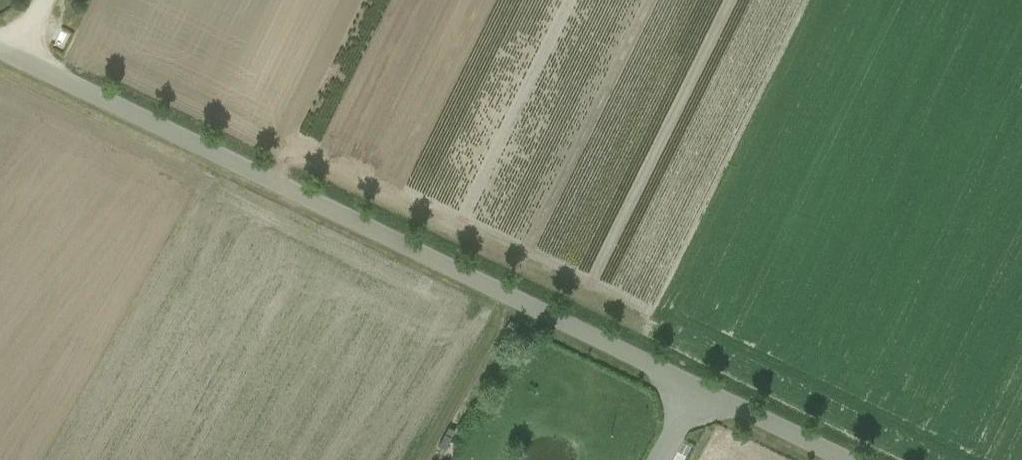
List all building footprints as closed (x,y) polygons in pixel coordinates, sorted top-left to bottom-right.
[(452,437),(445,433),(439,446),(446,449),(452,437)]
